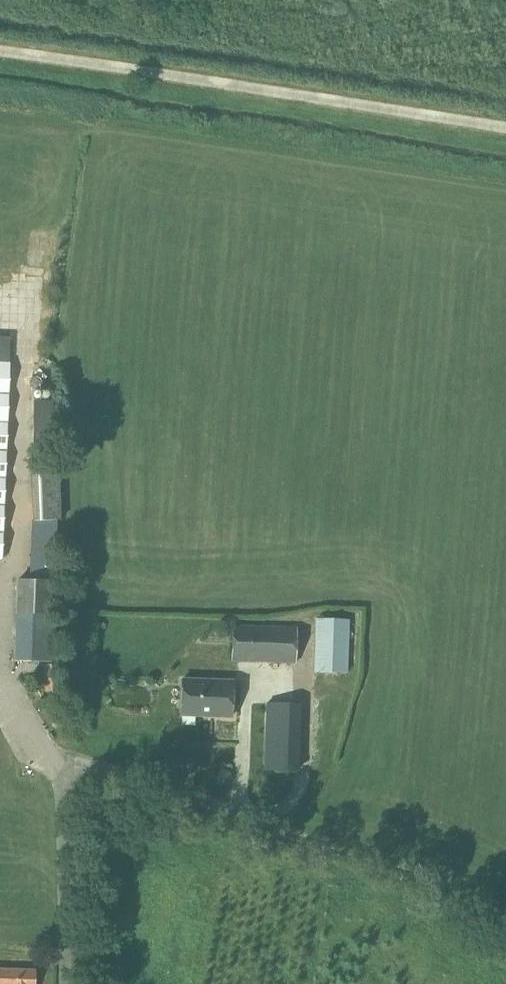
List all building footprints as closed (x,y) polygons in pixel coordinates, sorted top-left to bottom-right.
[(0,363),(0,560),(3,560),(11,363),(0,363)] [(51,580),(56,581),(58,521),(62,521),(64,459),(35,459),(34,491),(34,492),(34,520),(32,520),(30,580),(17,579),(15,661),(48,663),(50,615),(51,615),(51,580)] [(350,620),(317,619),(315,672),(349,672),(350,620)] [(298,627),(233,625),(232,662),(297,664),(298,627)] [(59,690),(58,663),(42,663),(43,690),(59,690)] [(184,679),(182,715),(232,717),(233,681),(184,679)] [(265,770),(294,771),(297,704),(267,703),(265,770)] [(36,970),(0,969),(0,983),(35,983),(36,970)]
